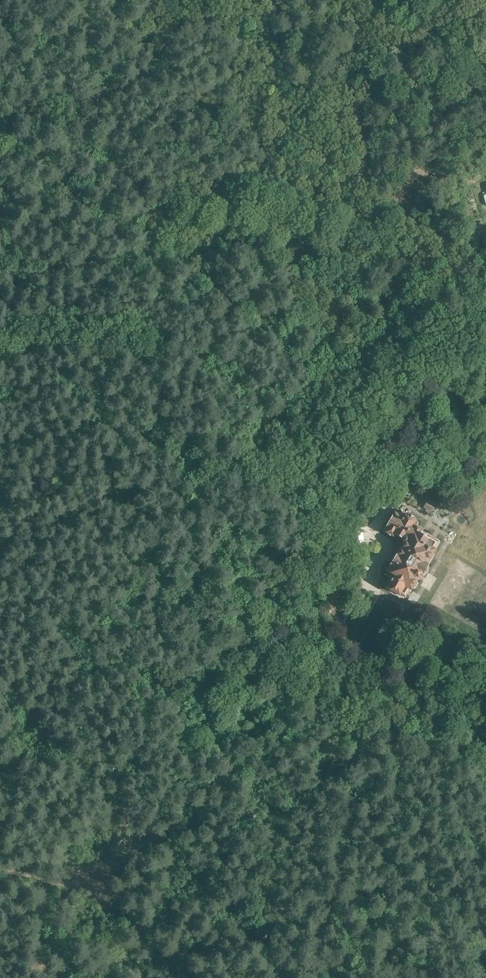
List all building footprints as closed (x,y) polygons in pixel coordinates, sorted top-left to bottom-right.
[(393,534),(401,539),(400,540),(402,541),(401,543),(402,543),(394,557),(391,555),(387,561),(390,563),(384,574),(390,578),(384,588),(399,597),(400,595),(404,598),(409,590),(411,591),(420,575),(421,575),(422,574),(423,574),(424,573),(425,571),(427,569),(427,568),(427,567),(427,566),(428,564),(427,564),(435,549),(434,548),(438,542),(428,536),(426,539),(416,533),(418,529),(414,526),(412,525),(414,520),(414,518),(407,514),(404,514),(403,517),(394,513),(386,529),(387,529),(385,532),(391,535),(393,534)] [(323,592),(332,601),(337,595),(329,586),(323,592)]
